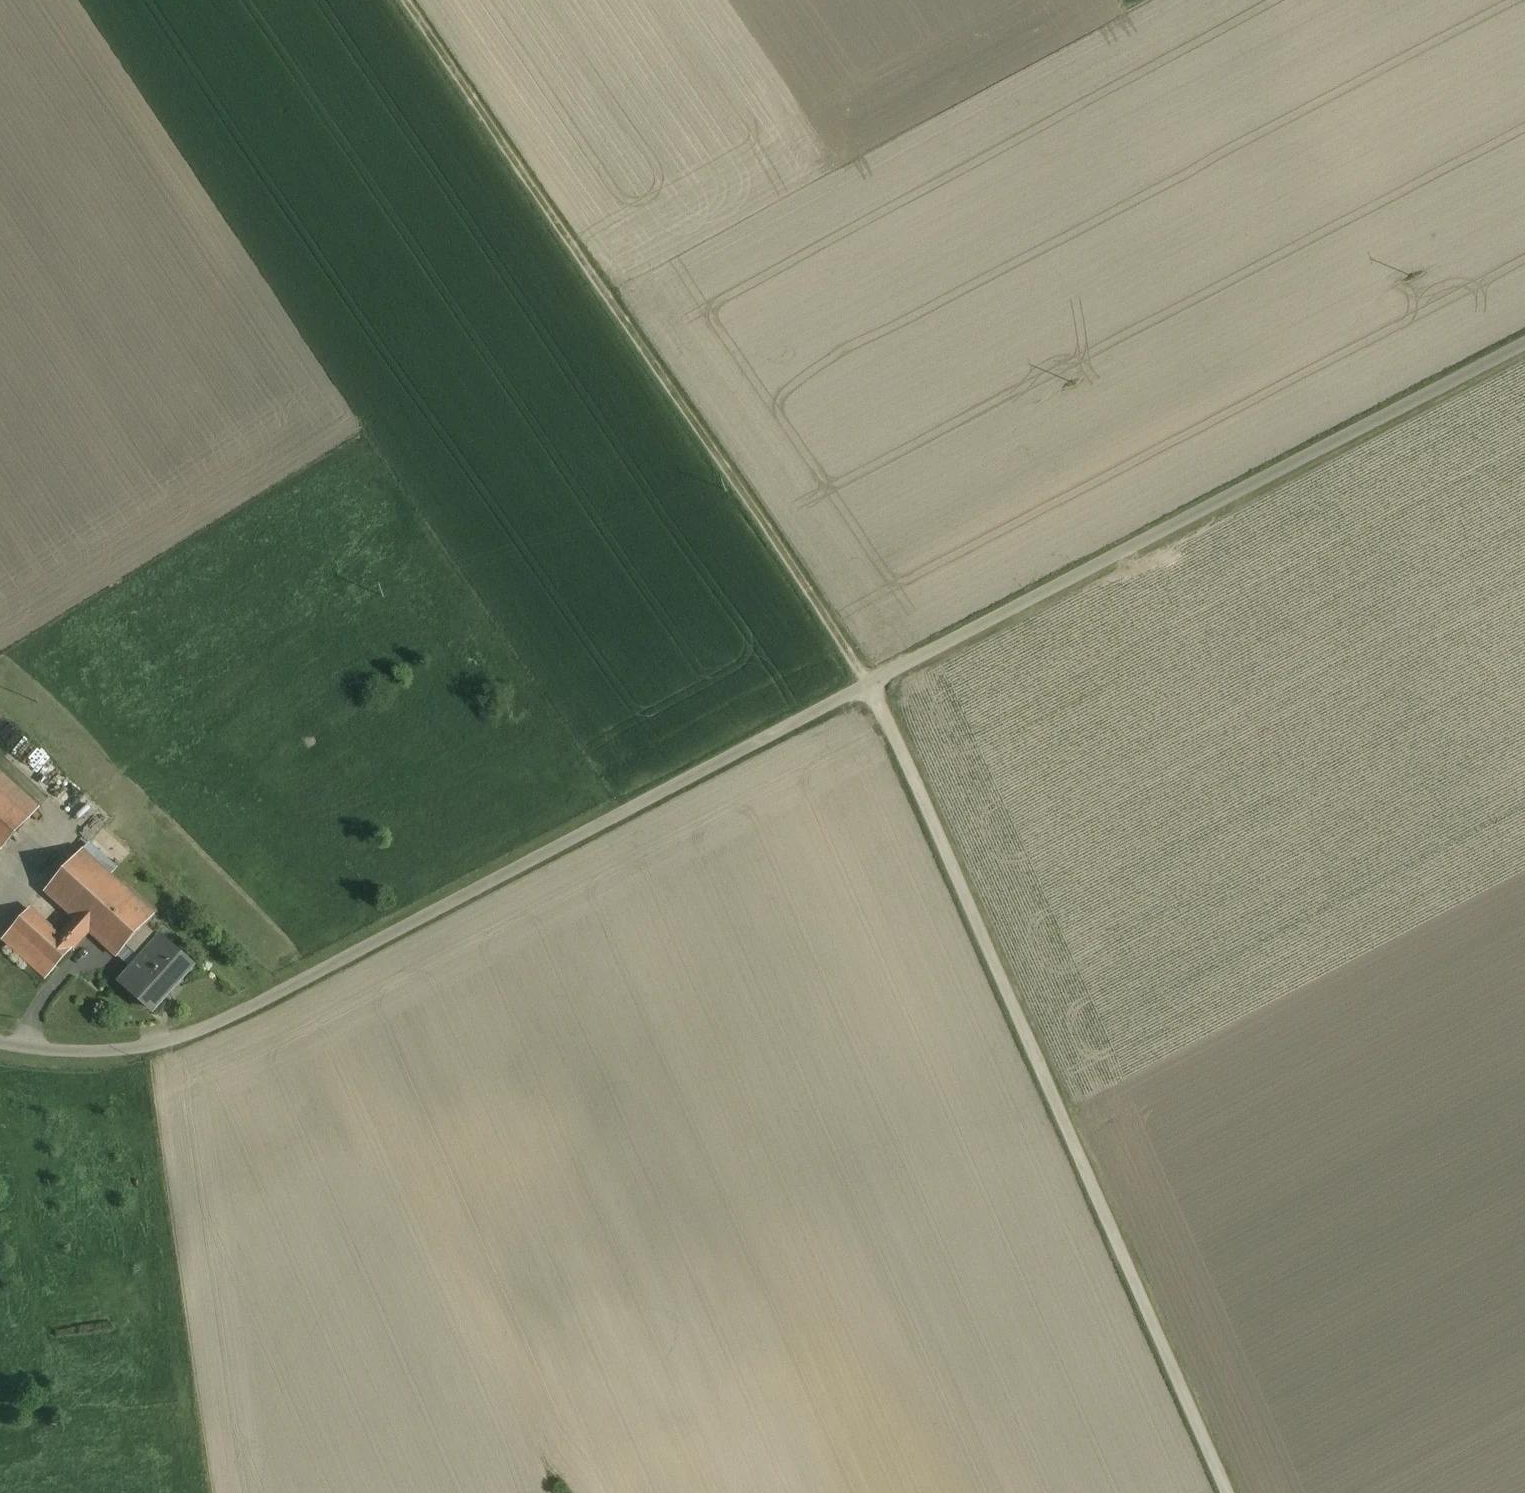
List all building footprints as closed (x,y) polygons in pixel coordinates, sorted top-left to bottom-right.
[(0,770),(0,851),(41,807),(0,770)] [(143,961),(162,941),(146,926),(158,914),(90,850),(48,893),(76,919),(61,934),(34,908),(2,942),(43,981),(89,933),(116,958),(128,945),(143,961)] [(164,939),(162,941),(143,961),(123,982),(155,1012),(196,969),(164,939)]
